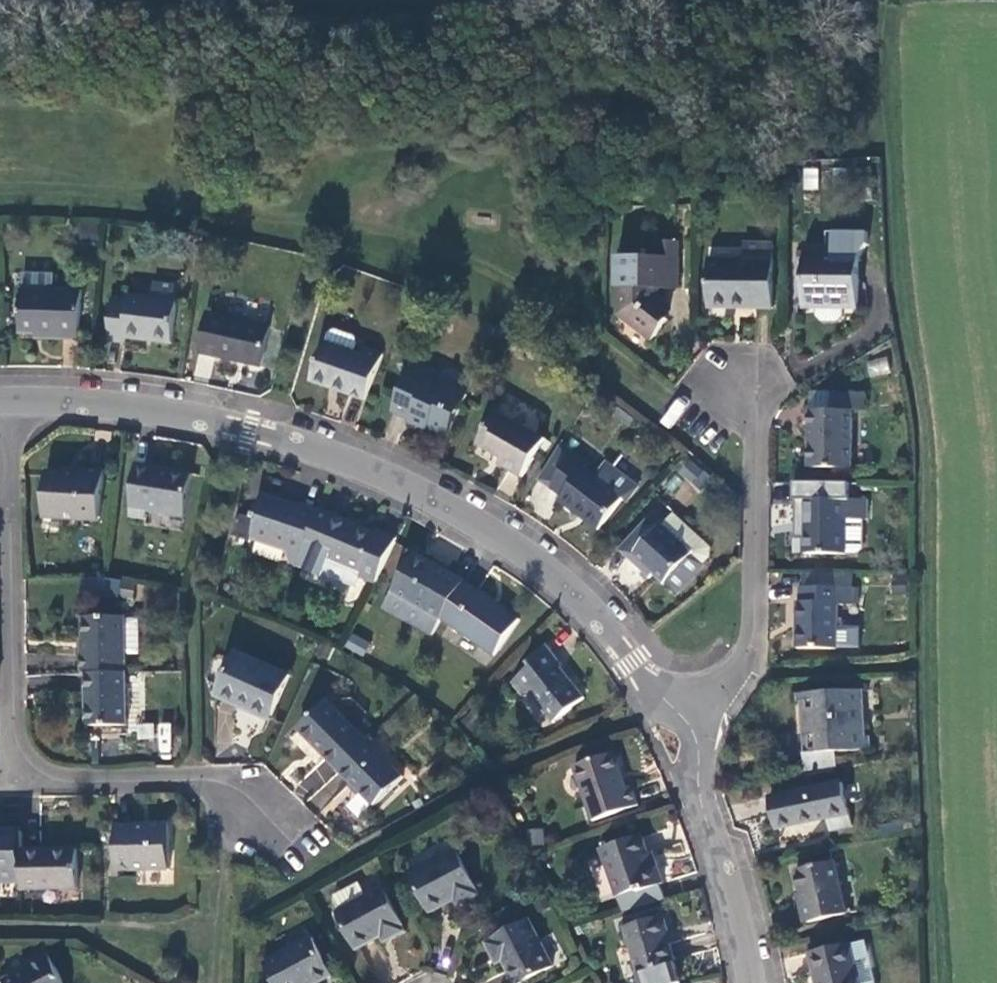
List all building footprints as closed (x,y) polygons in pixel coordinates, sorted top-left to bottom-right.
[(803,188),(817,189),(818,168),(804,167),(803,188)] [(837,237),(837,260),(857,261),(858,238),(837,237)] [(676,290),(676,259),(676,243),(658,243),(658,259),(616,258),(615,316),(649,340),(665,319),(662,317),(667,311),(656,303),(656,290),(676,290)] [(743,262),(705,262),(705,308),(728,308),(728,304),(753,304),(753,308),(770,309),(771,263),(771,245),(744,245),(743,262)] [(825,254),(802,253),(801,309),(816,310),(842,310),(856,310),(857,261),(837,260),(825,260),(825,254)] [(52,288),(53,274),(23,271),(18,330),(34,331),(58,332),(58,336),(77,338),(80,290),(52,288)] [(123,333),(171,336),(174,297),(175,277),(150,276),(149,292),(126,291),(126,298),(109,297),(106,337),(123,338),(123,333)] [(842,310),(816,310),(815,317),(820,323),(836,323),(841,318),(842,310)] [(260,366),(269,325),(209,312),(200,352),(260,366)] [(326,329),(322,339),(307,375),(363,397),(382,353),(362,345),(359,353),(350,349),(354,340),(351,333),(333,326),(326,329)] [(194,376),(210,378),(212,357),(197,355),(194,376)] [(887,357),(866,361),(869,377),(890,373),(887,357)] [(457,412),(466,391),(407,368),(391,409),(446,431),(454,410),(457,412)] [(808,411),(807,468),(850,469),(850,412),(863,412),(863,395),(827,395),(827,411),(808,411)] [(543,438),(495,411),(476,444),(501,458),(498,465),(520,476),(543,438)] [(586,464),(571,453),(546,484),(561,496),(557,500),(595,531),(620,499),(583,468),(586,464)] [(676,471),(700,492),(712,478),(689,457),(676,471)] [(182,513),(188,471),(134,465),(127,515),(145,517),(146,509),(182,513)] [(44,468),(39,512),(95,519),(101,470),(81,467),(80,472),(44,468)] [(301,551),(316,510),(299,503),(297,507),(260,492),(250,516),(235,510),(229,530),(247,538),(248,535),(284,548),(285,562),(295,566),(301,551)] [(864,500),(843,500),(796,499),(795,515),(798,515),(803,515),(802,554),(842,555),(842,554),(854,554),(859,550),(859,520),(864,521),(864,500)] [(375,534),(316,510),(301,551),(315,556),(309,573),(321,577),(353,589),(375,534)] [(662,523),(651,514),(617,553),(646,579),(649,574),(661,585),(662,583),(675,595),(700,567),(687,556),(688,555),(659,527),(662,523)] [(320,580),(321,577),(309,573),(315,556),(301,551),(295,566),(294,570),(320,580)] [(437,621),(459,585),(409,554),(386,592),(436,622),(437,621)] [(802,573),(802,587),(848,587),(848,574),(802,573)] [(513,618),(459,585),(437,621),(490,653),(513,618)] [(847,606),(848,587),(802,587),(797,587),(797,600),(794,601),(793,647),(833,648),(833,605),(847,606)] [(82,672),(122,672),(122,617),(79,618),(80,653),(77,653),(77,672),(82,672)] [(351,632),(344,647),(363,656),(370,642),(351,632)] [(548,724),(580,699),(557,668),(559,666),(543,644),(527,663),(530,667),(509,683),(519,697),(525,693),(548,724)] [(271,709),(287,675),(236,651),(222,682),(254,697),(252,701),(271,709)] [(123,725),(122,672),(82,672),(83,727),(123,725)] [(858,726),(856,694),(796,696),(796,704),(808,704),(808,734),(806,734),(806,755),(805,755),(805,778),(833,773),(832,755),(850,755),(868,750),(868,740),(862,740),(862,726),(858,726)] [(336,771),(366,742),(326,700),(296,729),(336,771)] [(172,753),(170,722),(157,723),(158,753),(172,753)] [(400,778),(366,742),(336,771),(370,807),(400,778)] [(626,789),(614,752),(574,766),(592,821),(637,806),(631,787),(626,789)] [(849,831),(841,787),(767,801),(773,832),(825,821),(828,835),(849,831)] [(167,873),(166,826),(112,826),(113,874),(167,873)] [(18,881),(17,850),(17,832),(0,832),(0,881),(18,881)] [(646,855),(641,837),(600,850),(615,898),(621,915),(663,902),(658,887),(660,886),(653,863),(649,864),(646,855)] [(18,881),(18,890),(76,891),(75,850),(17,850),(18,881)] [(480,894),(458,850),(410,876),(430,911),(458,896),(456,893),(461,890),(467,901),(480,894)] [(848,915),(836,864),(797,872),(802,894),(809,924),(848,915)] [(365,897),(359,884),(334,897),(340,911),(337,913),(356,949),(381,936),(379,932),(384,930),(389,941),(406,932),(384,888),(365,897)] [(462,904),(467,901),(461,890),(456,893),(458,896),(462,904)] [(803,925),(809,924),(802,894),(797,895),(803,925)] [(673,965),(661,918),(623,929),(636,976),(673,965)] [(530,922),(484,945),(492,962),(505,955),(508,960),(503,963),(513,982),(524,982),(553,968),(530,922)] [(385,943),(389,941),(384,930),(379,932),(381,936),(385,943)] [(313,939),(264,963),(274,982),(317,982),(332,976),(313,939)] [(866,943),(811,957),(816,982),(875,982),(866,943)] [(29,966),(2,979),(4,982),(65,982),(48,952),(27,963),(29,966)] [(495,967),(503,963),(508,960),(505,955),(492,962),(495,967)]
